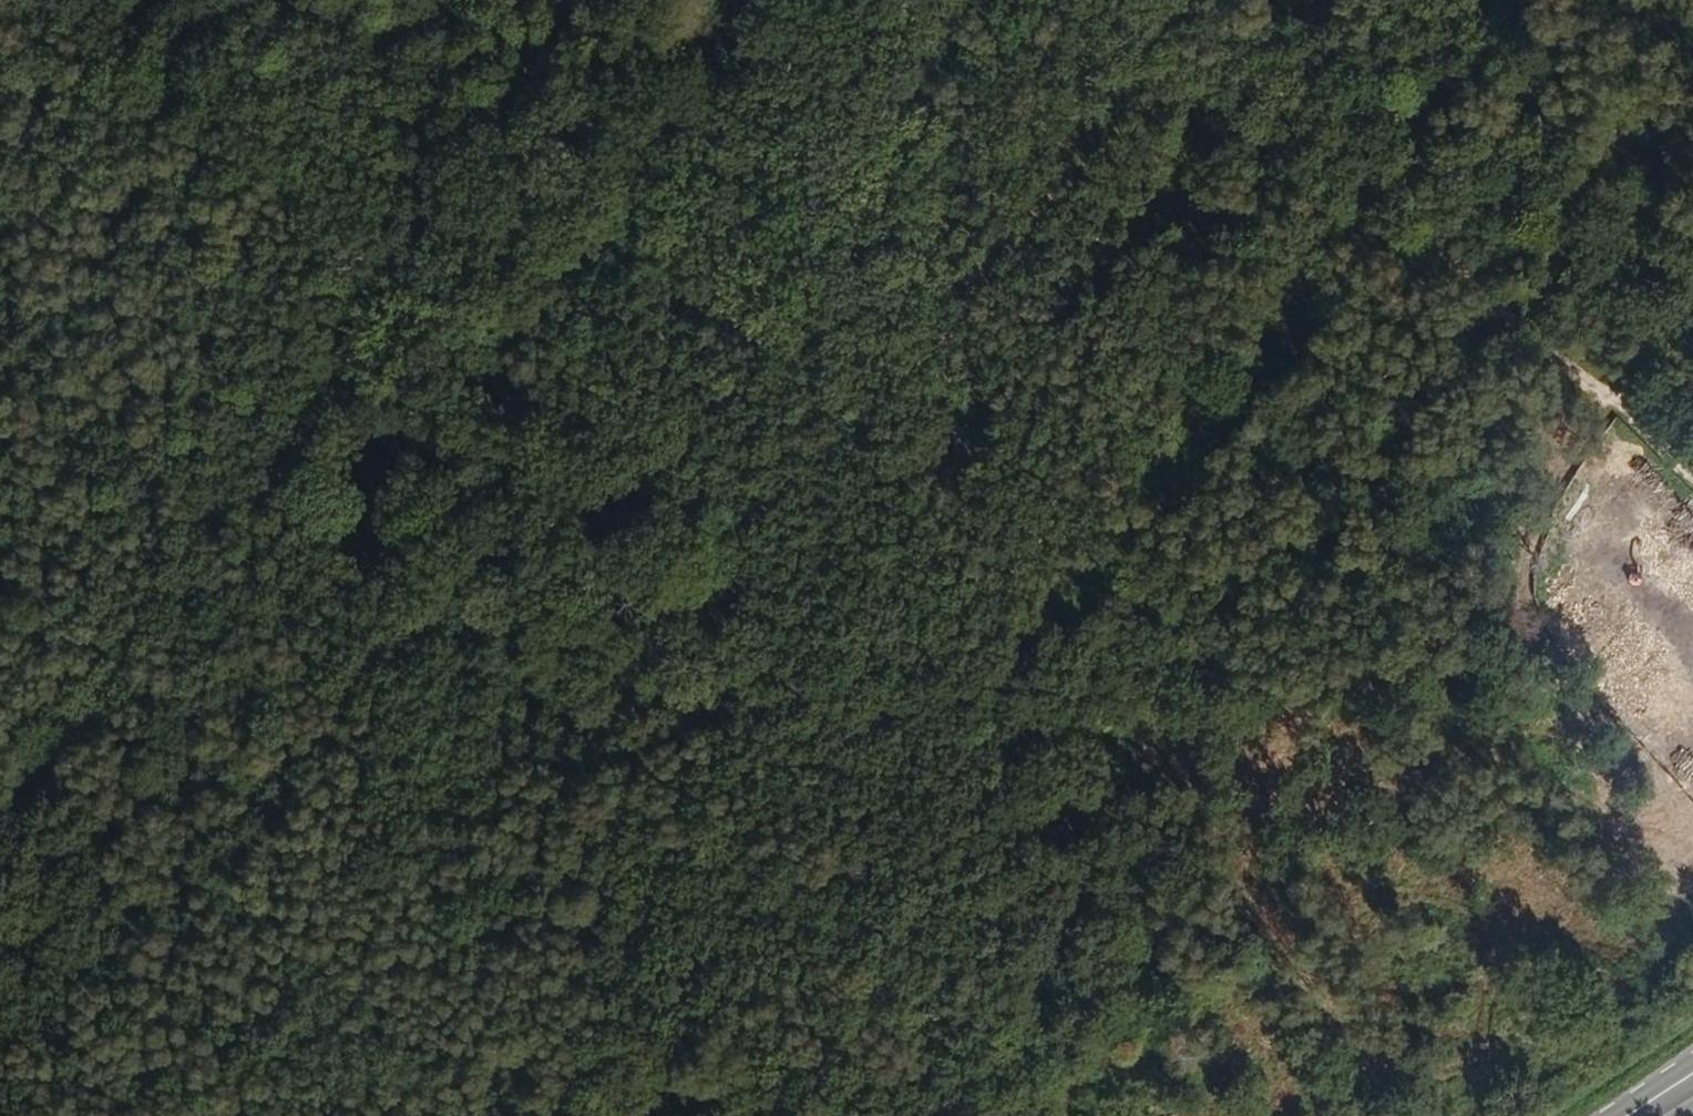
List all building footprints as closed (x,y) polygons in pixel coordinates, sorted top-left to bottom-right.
[(1652,585),(1670,572),(1634,519),(1616,532),(1652,585)]
